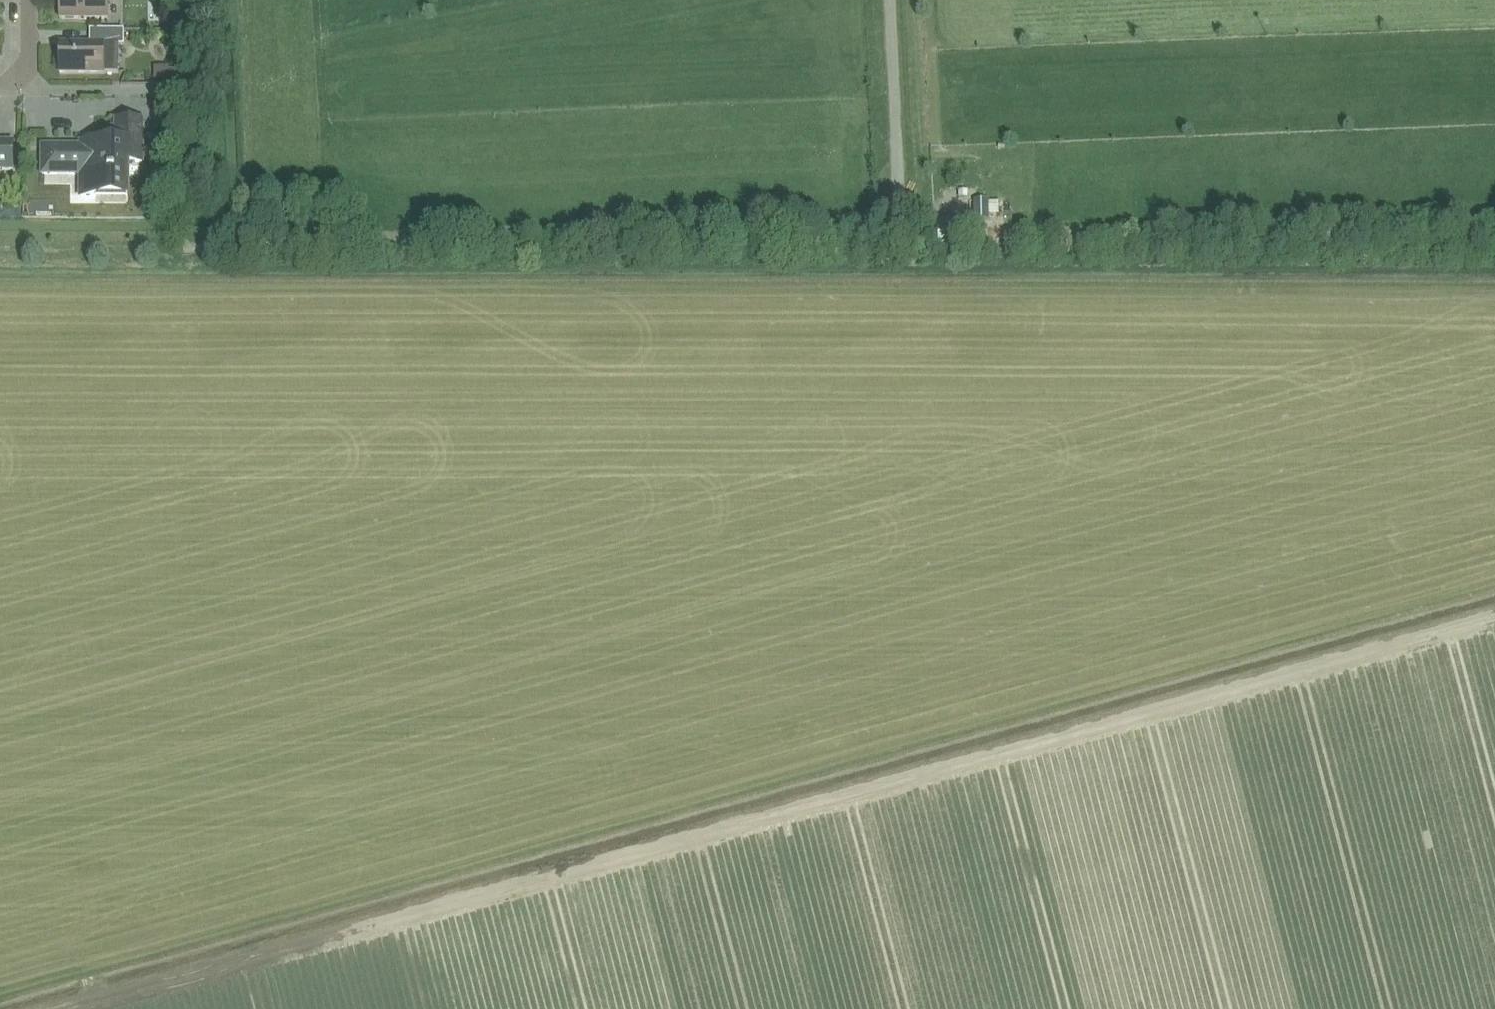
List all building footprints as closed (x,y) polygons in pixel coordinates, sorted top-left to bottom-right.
[(59,19),(107,19),(107,0),(59,0),(59,19)] [(123,45),(123,30),(89,30),(89,43),(59,43),(59,73),(103,74),(103,73),(113,73),(113,45),(123,45)] [(142,163),(142,121),(115,121),(115,143),(80,143),(80,146),(42,146),(42,174),(80,174),(80,197),(96,197),(96,193),(122,194),(122,162),(142,163)] [(12,142),(0,142),(0,170),(12,170),(12,142)] [(989,221),(988,200),(972,201),(973,222),(989,221)]
